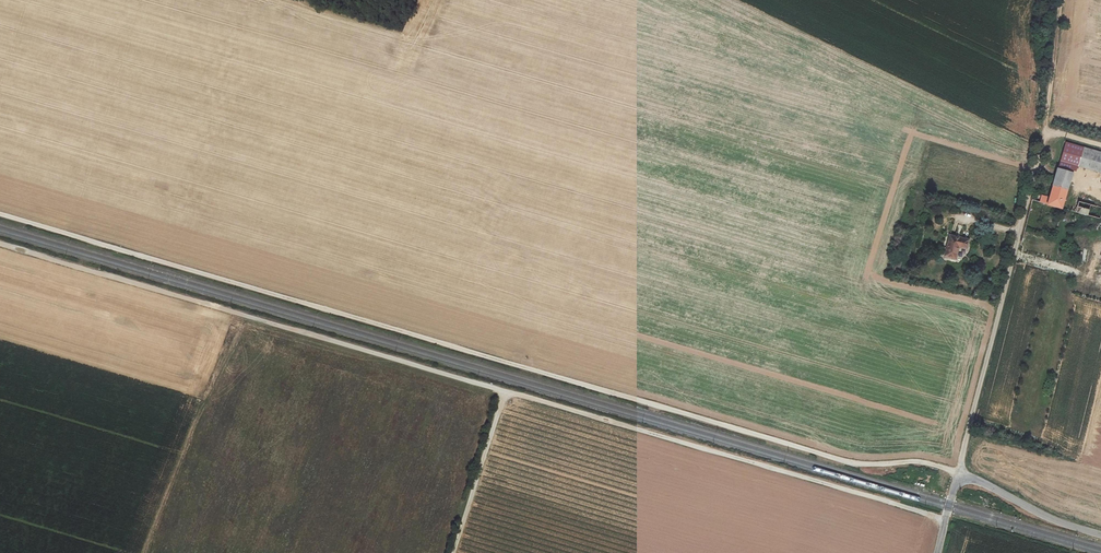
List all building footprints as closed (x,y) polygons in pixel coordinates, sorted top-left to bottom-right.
[(1077,156),(1080,146),(1065,142),(1048,197),(1043,195),(1041,201),(1061,206),(1077,156)] [(1077,156),(1100,162),(1100,158),(1100,152),(1080,146),(1077,156)] [(1075,210),(1100,216),(1100,205),(1078,200),(1075,210)] [(951,235),(946,256),(957,259),(960,247),(968,249),(971,240),(951,235)] [(903,264),(897,263),(895,272),(900,274),(903,264)] [(930,492),(944,496),(946,487),(945,487),(945,484),(941,483),(940,485),(933,483),(930,492)]
